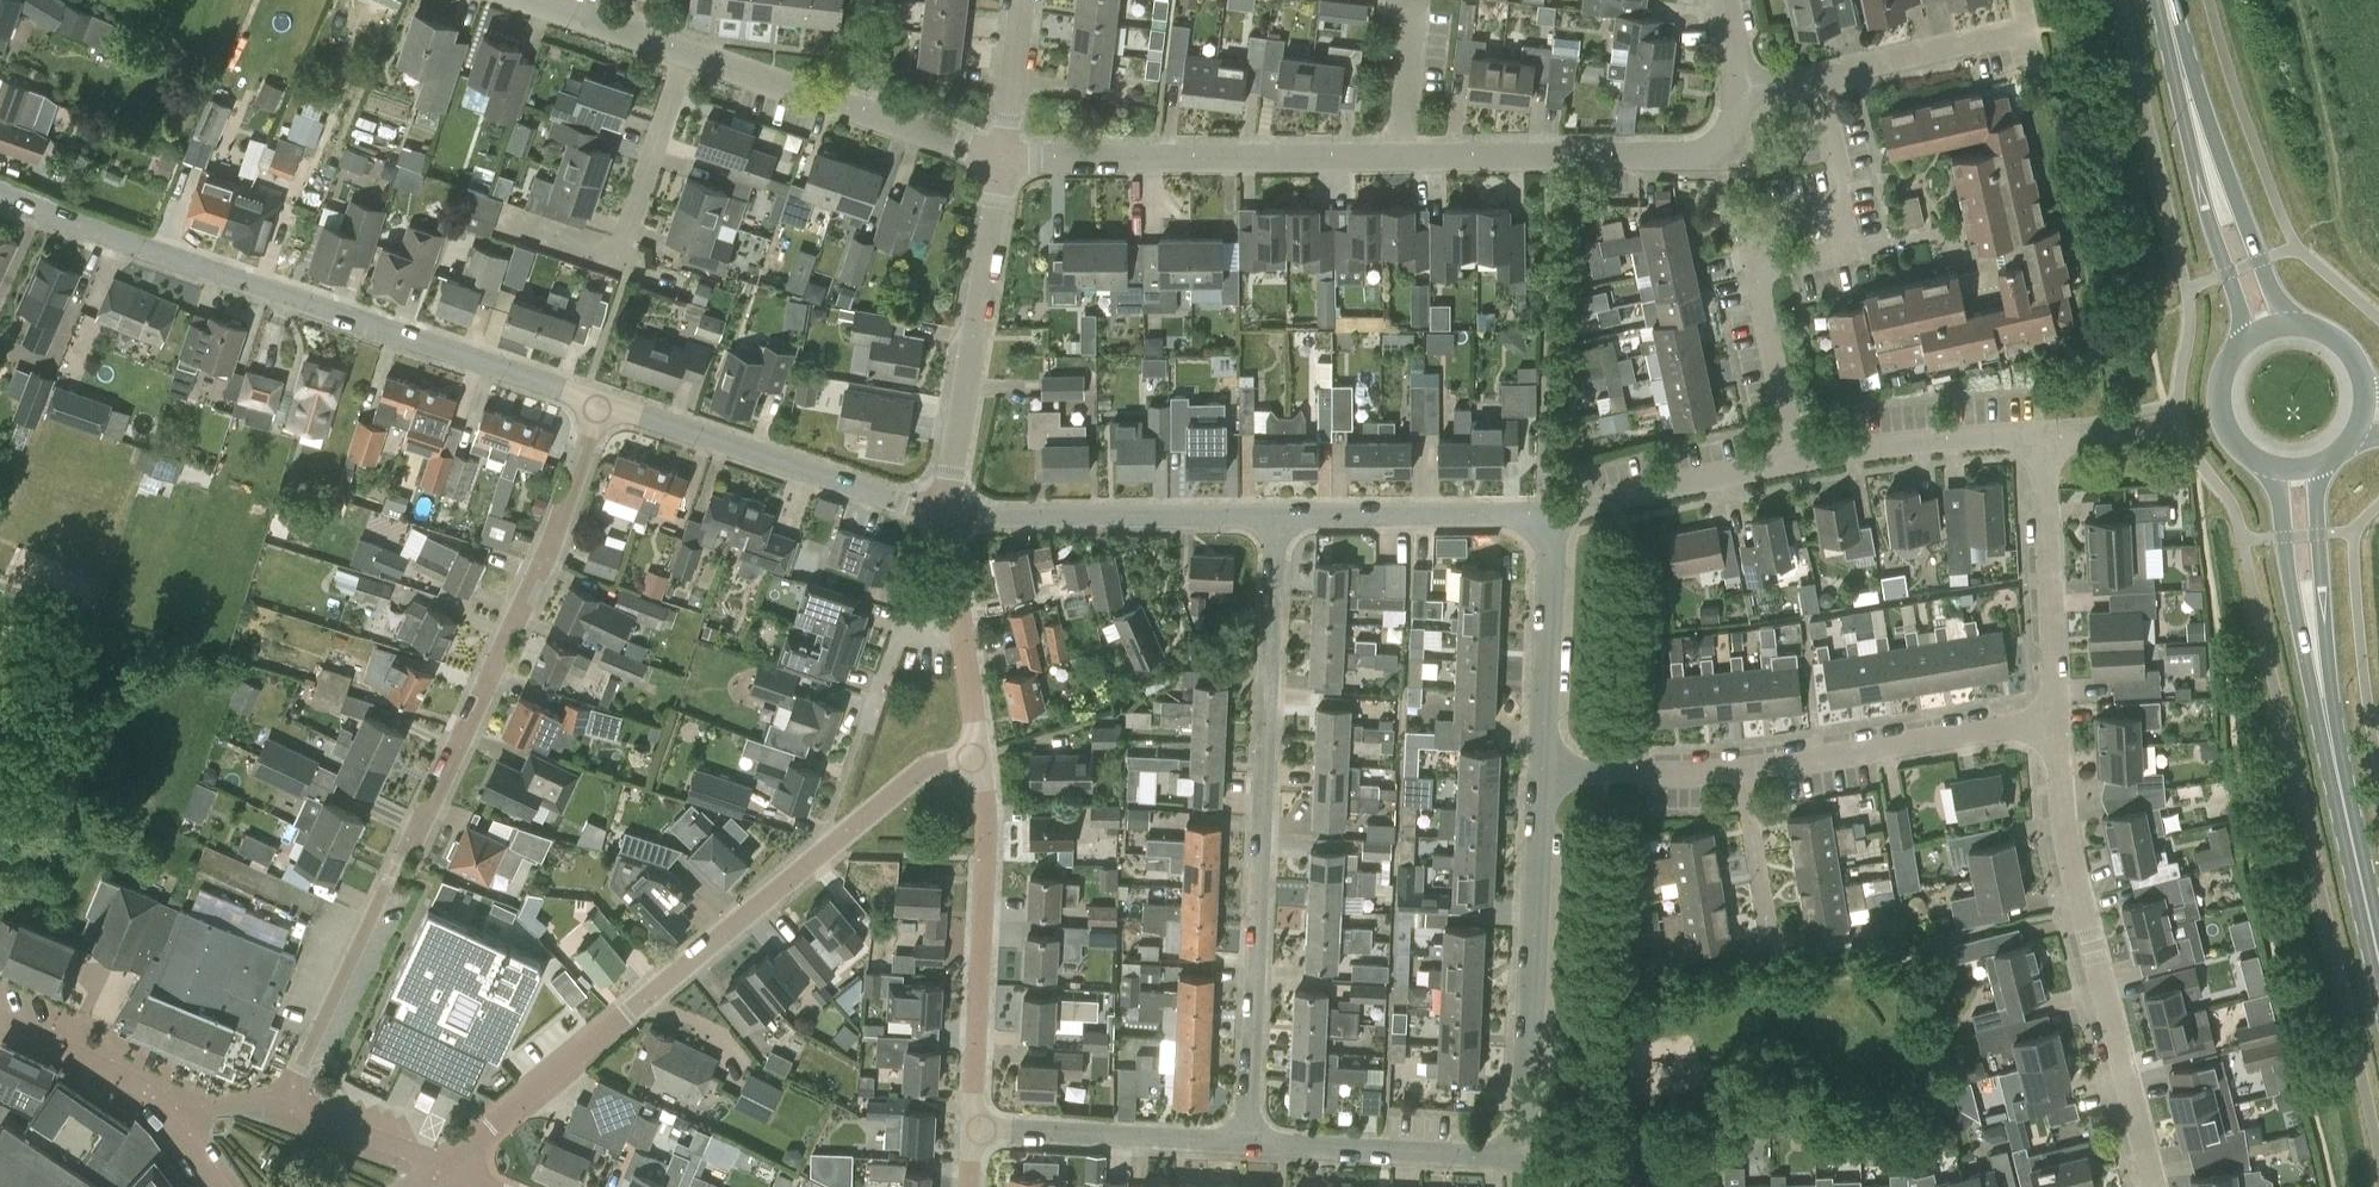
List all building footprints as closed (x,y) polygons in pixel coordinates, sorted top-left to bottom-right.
[(9,35),(19,8),(54,29),(116,55),(127,28),(64,2),(60,0),(0,0),(0,51),(3,52),(9,35)] [(716,0),(690,0),(689,9),(715,13),(716,0)] [(715,13),(745,16),(747,0),(716,0),(715,13)] [(745,16),(775,20),(778,0),(747,0),(745,16)] [(775,20),(806,23),(808,0),(778,0),(775,20)] [(806,23),(840,27),(843,0),(808,0),(806,23)] [(1114,26),(1117,0),(1077,0),(1075,21),(1114,26)] [(1167,18),(1169,0),(1155,0),(1152,17),(1167,18)] [(1582,9),(1590,10),(1616,14),(1643,16),(1645,0),(1583,0),(1582,9)] [(1797,36),(1838,27),(1838,25),(1832,0),(1789,0),(1797,36)] [(1903,12),(1902,4),(1918,0),(1863,0),(1867,20),(1903,12)] [(922,30),(962,35),(965,6),(926,1),(922,30)] [(1351,17),(1366,18),(1368,3),(1352,1),(1351,17)] [(1496,101),(1501,59),(1485,57),(1487,40),(1472,39),(1476,2),(1465,1),(1461,37),(1457,37),(1453,70),(1470,72),(1467,98),(1496,101)] [(880,6),(877,25),(891,27),(893,8),(880,6)] [(415,13),(399,61),(426,70),(415,101),(445,111),(469,41),(451,36),(454,26),(415,13)] [(1613,46),(1628,48),(1626,63),(1668,67),(1672,37),(1674,20),(1643,16),(1616,14),(1613,46)] [(1071,52),(1110,57),(1114,26),(1075,21),(1071,52)] [(1210,101),(1216,57),(1187,54),(1190,25),(1172,23),(1165,80),(1182,82),(1180,98),(1210,101)] [(1267,36),(1266,36),(1259,92),(1260,92),(1264,67),(1279,68),(1276,100),(1306,103),(1311,60),(1283,57),(1285,38),(1280,38),(1281,25),(1268,24),(1267,36)] [(1163,48),(1165,29),(1151,28),(1149,47),(1163,48)] [(958,65),(962,35),(922,30),(918,60),(958,65)] [(1243,90),(1259,92),(1266,36),(1250,35),(1247,60),(1216,57),(1210,101),(1242,105),(1243,90)] [(482,36),(469,77),(493,85),(484,113),(514,123),(535,62),(516,56),(518,48),(482,36)] [(890,38),(876,36),(873,55),(888,57),(890,38)] [(1573,38),(1554,36),(1553,49),(1571,51),(1573,38)] [(1329,44),(1327,62),(1311,60),(1306,103),(1337,107),(1340,76),(1359,78),(1362,48),(1329,44)] [(1501,59),(1496,101),(1527,104),(1530,78),(1548,80),(1551,54),(1552,47),(1523,44),(1521,61),(1501,59)] [(1107,83),(1110,57),(1071,52),(1068,78),(1107,83)] [(1565,56),(1551,54),(1548,80),(1548,84),(1562,85),(1565,56)] [(1147,57),(1145,77),(1159,78),(1162,59),(1147,57)] [(1665,98),(1668,67),(1626,63),(1609,60),(1607,76),(1625,77),(1623,93),(1665,98)] [(629,90),(585,76),(579,94),(559,87),(551,114),(556,116),(596,129),(596,130),(599,131),(603,119),(618,124),(629,90)] [(34,127),(45,93),(37,90),(34,89),(33,88),(30,88),(28,87),(27,87),(26,86),(4,78),(0,89),(0,116),(34,127)] [(255,102),(275,111),(285,89),(265,80),(255,102)] [(1980,92),(1880,114),(1888,148),(1980,128),(1984,147),(1950,155),(1970,247),(1976,246),(1981,270),(1957,275),(1956,271),(1865,291),(1867,301),(1826,310),(1840,371),(1875,363),(1873,355),(1878,354),(1882,364),(1925,355),(1927,361),(2056,332),(2054,326),(2071,322),(2064,289),(2070,288),(2056,226),(2045,229),(2019,115),(2011,117),(2006,95),(1982,100),(1980,92)] [(1619,98),(1616,132),(1634,132),(1637,100),(1619,98)] [(214,99),(197,135),(216,143),(232,106),(214,99)] [(38,162),(48,136),(34,127),(0,116),(0,148),(38,162)] [(568,138),(558,168),(599,182),(608,153),(590,147),(596,130),(596,129),(556,116),(550,132),(568,138)] [(728,174),(766,186),(770,177),(777,154),(746,144),(750,132),(707,117),(696,149),(732,161),(728,174)] [(531,123),(517,119),(507,147),(521,152),(531,123)] [(252,137),(240,173),(256,178),(268,142),(252,137)] [(276,149),(268,170),(291,178),(303,146),(280,137),(276,149)] [(397,163),(401,165),(422,173),(422,172),(426,162),(430,151),(405,143),(401,154),(397,163)] [(369,156),(346,147),(340,163),(363,172),(369,156)] [(81,174),(89,158),(73,150),(65,166),(81,174)] [(805,226),(815,197),(833,203),(847,161),(816,151),(804,186),(791,183),(791,184),(788,193),(783,206),(779,218),(805,226)] [(161,156),(155,172),(169,178),(176,161),(161,156)] [(847,161),(833,203),(853,210),(849,221),(861,225),(865,214),(879,172),(847,161)] [(382,174),(395,177),(397,165),(385,162),(382,174)] [(422,173),(401,165),(394,183),(419,192),(425,173),(422,172),(422,173)] [(185,220),(221,231),(237,183),(214,176),(215,172),(202,168),(185,220)] [(584,227),(588,211),(599,182),(558,168),(554,181),(536,176),(525,206),(584,227)] [(686,178),(676,207),(717,221),(716,221),(736,227),(751,184),(710,171),(706,185),(686,178)] [(766,186),(777,190),(788,193),(791,184),(770,177),(766,186)] [(888,194),(872,241),(875,242),(907,253),(915,228),(930,233),(943,193),(908,182),(902,198),(888,194)] [(280,197),(237,183),(221,231),(235,236),(233,240),(264,250),(280,197)] [(468,188),(462,206),(496,218),(502,199),(468,188)] [(1671,189),(1658,190),(1659,204),(1671,203),(1671,189)] [(773,203),(783,206),(788,193),(777,190),(773,203)] [(1892,199),(1898,228),(1922,222),(1916,194),(1892,199)] [(310,265),(346,277),(352,259),(369,265),(387,210),(350,197),(340,230),(324,224),(310,265)] [(490,234),(496,218),(462,206),(456,223),(490,234)] [(712,234),(716,221),(717,221),(676,207),(666,237),(686,243),(680,259),(724,274),(735,241),(712,234)] [(1445,209),(1445,225),(1429,226),(1430,266),(1430,277),(1458,277),(1458,253),(1476,253),(1476,256),(1476,208),(1445,209)] [(1519,277),(1525,277),(1525,219),(1506,220),(1506,208),(1476,208),(1476,256),(1497,256),(1497,277),(1519,277)] [(1334,226),(1317,226),(1317,209),(1286,210),(1286,251),(1303,251),(1302,266),(1334,266),(1334,226)] [(1270,266),(1270,251),(1286,251),(1286,210),(1255,210),(1255,227),(1239,227),(1239,266),(1270,266)] [(1350,226),(1334,226),(1334,266),(1366,266),(1365,251),(1381,251),(1380,210),(1350,210),(1350,226)] [(1380,210),(1381,251),(1399,251),(1399,266),(1430,266),(1429,226),(1412,226),(1412,210),(1380,210)] [(1586,242),(1589,258),(1603,255),(1632,249),(1632,250),(1687,238),(1681,212),(1641,221),(1643,233),(1626,236),(1625,234),(1600,239),(1586,242)] [(442,217),(438,229),(449,232),(453,220),(442,217)] [(372,285),(405,297),(411,280),(428,286),(445,235),(409,224),(399,252),(385,247),(372,285)] [(457,234),(467,237),(470,228),(460,225),(457,234)] [(16,242),(0,234),(0,275),(16,242)] [(875,242),(872,241),(852,235),(838,275),(861,282),(875,242)] [(1652,271),(1692,263),(1687,238),(1632,250),(1638,274),(1652,271)] [(1094,282),(1094,239),(1050,240),(1050,302),(1081,302),(1081,282),(1094,282)] [(1094,239),(1094,282),(1111,282),(1111,310),(1143,310),(1142,241),(1126,241),(1126,239),(1094,239)] [(1176,310),(1176,282),(1191,282),(1190,239),(1160,239),(1160,241),(1142,241),(1143,310),(1176,310)] [(1221,239),(1190,239),(1191,282),(1221,282),(1221,281),(1222,281),(1222,302),(1239,302),(1239,267),(1221,267),(1221,239)] [(504,280),(522,286),(534,250),(516,244),(504,280)] [(447,278),(437,307),(470,318),(475,306),(477,300),(483,281),(499,287),(502,279),(509,257),(474,246),(462,283),(447,278)] [(1607,272),(1603,255),(1589,258),(1593,275),(1607,272)] [(41,257),(18,307),(34,314),(22,340),(44,350),(55,324),(78,274),(41,257)] [(1652,271),(1638,274),(1640,286),(1643,297),(1697,286),(1692,263),(1652,271)] [(1525,277),(1519,277),(1519,280),(1510,280),(1510,292),(1516,292),(1516,310),(1526,310),(1525,277)] [(114,278),(97,317),(159,343),(175,305),(114,278)] [(712,284),(698,280),(692,298),(706,303),(712,284)] [(574,313),(592,320),(602,292),(583,285),(574,313)] [(842,285),(836,303),(849,307),(855,290),(842,285)] [(1697,286),(1643,297),(1648,323),(1662,320),(1662,321),(1695,314),(1695,316),(1703,314),(1697,286)] [(544,309),(533,339),(565,350),(575,319),(563,315),(570,296),(550,289),(544,309)] [(1575,315),(1594,311),(1590,294),(1573,298),(1572,315),(1575,315)] [(790,297),(787,324),(808,326),(810,299),(790,297)] [(1332,297),(1317,298),(1317,326),(1333,326),(1332,297)] [(509,310),(503,329),(533,339),(544,309),(513,298),(509,310)] [(685,309),(700,314),(702,311),(695,331),(720,340),(726,319),(704,312),(705,306),(688,301),(685,309)] [(1433,327),(1454,327),(1454,301),(1433,301),(1433,327)] [(811,320),(819,321),(825,317),(826,308),(813,306),(811,320)] [(839,317),(855,320),(857,309),(841,307),(839,317)] [(855,320),(852,339),(873,343),(869,372),(909,378),(915,379),(922,337),(905,335),(908,315),(857,307),(857,309),(855,320)] [(1413,323),(1430,323),(1430,308),(1413,308),(1413,323)] [(1575,315),(1578,330),(1601,325),(1597,310),(1594,311),(1575,315)] [(210,316),(210,317),(195,312),(169,391),(187,397),(200,360),(214,364),(212,372),(215,375),(225,378),(229,377),(231,370),(232,369),(245,327),(210,316)] [(1648,324),(1654,323),(1656,337),(1640,340),(1642,351),(1700,339),(1695,316),(1695,314),(1662,321),(1662,320),(1648,323),(1648,324)] [(1357,329),(1357,316),(1335,316),(1335,329),(1357,329)] [(1457,348),(1456,328),(1430,329),(1431,349),(1457,348)] [(1398,341),(1398,329),(1382,330),(1382,342),(1398,341)] [(624,370),(675,387),(679,374),(701,382),(712,348),(688,340),(685,349),(636,333),(624,370)] [(1080,350),(1095,350),(1094,335),(1080,335),(1080,350)] [(1165,335),(1148,335),(1149,354),(1166,353),(1165,335)] [(1664,372),(1705,363),(1700,339),(1642,351),(1642,352),(1659,349),(1664,372)] [(1599,345),(1602,359),(1616,356),(1613,341),(1599,345)] [(713,399),(749,412),(759,384),(781,391),(794,353),(765,343),(765,345),(758,343),(752,361),(728,353),(713,399)] [(1316,382),(1337,382),(1336,353),(1315,353),(1316,382)] [(1170,372),(1171,356),(1146,355),(1145,371),(1170,372)] [(1616,356),(1602,359),(1578,365),(1582,382),(1594,379),(1595,386),(1607,384),(1632,379),(1626,356),(1617,358),(1616,356)] [(287,421),(323,431),(341,369),(304,359),(287,421)] [(1669,397),(1711,388),(1705,363),(1664,372),(1669,397)] [(246,368),(245,374),(239,395),(238,398),(237,398),(233,413),(247,417),(251,405),(276,411),(285,379),(246,368)] [(56,378),(32,369),(13,416),(37,425),(56,378)] [(816,402),(820,376),(799,372),(794,399),(816,402)] [(1084,374),(1041,375),(1042,398),(1084,397),(1084,374)] [(414,412),(413,411),(421,387),(387,376),(371,423),(358,419),(347,453),(377,463),(388,429),(386,428),(389,421),(392,423),(393,420),(409,425),(410,424),(414,412)] [(1632,380),(1632,379),(1607,384),(1613,410),(1627,407),(1622,383),(1632,380)] [(1502,383),(1502,414),(1525,413),(1525,382),(1502,383)] [(102,435),(112,403),(56,384),(45,416),(102,435)] [(1254,432),(1254,384),(1239,385),(1240,432),(1254,432)] [(1318,440),(1332,440),(1332,428),(1331,428),(1331,384),(1317,384),(1318,440)] [(1331,384),(1331,428),(1332,428),(1353,428),(1352,384),(1331,384)] [(1423,431),(1423,384),(1410,384),(1411,431),(1423,431)] [(1439,384),(1423,384),(1423,431),(1439,431),(1439,384)] [(457,399),(422,387),(414,412),(410,424),(409,425),(404,442),(432,452),(432,450),(437,437),(443,439),(457,399)] [(1716,414),(1711,388),(1669,397),(1675,423),(1716,414)] [(842,411),(839,426),(855,429),(872,432),(868,452),(886,456),(902,458),(905,438),(912,401),(895,398),(894,401),(880,399),(880,396),(845,390),(842,411)] [(1120,474),(1153,473),(1153,446),(1169,446),(1169,403),(1149,404),(1149,432),(1143,432),(1143,418),(1110,419),(1110,455),(1119,455),(1120,474)] [(1189,422),(1189,404),(1172,404),(1172,446),(1187,446),(1188,473),(1225,473),(1225,423),(1201,424),(1201,422),(1189,422)] [(1294,415),(1285,415),(1285,472),(1317,471),(1317,438),(1303,439),(1307,429),(1306,416),(1301,407),(1294,415)] [(1454,408),(1455,437),(1437,437),(1437,472),(1469,472),(1469,437),(1469,418),(1469,407),(1454,408)] [(1631,425),(1627,407),(1613,410),(1614,412),(1598,415),(1602,432),(1618,429),(1617,427),(1631,425)] [(490,449),(507,455),(518,420),(483,408),(470,448),(488,453),(490,449)] [(1254,440),(1254,473),(1285,472),(1285,415),(1278,416),(1271,408),(1266,417),(1266,429),(1271,439),(1254,440)] [(1062,423),(1062,410),(1029,410),(1029,445),(1044,445),(1045,474),(1088,474),(1087,423),(1062,423)] [(1469,418),(1469,437),(1469,472),(1501,471),(1501,458),(1518,458),(1518,418),(1469,418)] [(540,472),(554,431),(518,420),(507,455),(502,473),(514,478),(518,465),(540,472)] [(1345,473),(1377,473),(1377,420),(1364,420),(1364,438),(1344,439),(1345,473)] [(1394,420),(1377,420),(1377,473),(1409,472),(1409,438),(1395,438),(1394,420)] [(432,450),(432,452),(422,483),(441,489),(452,455),(438,452),(432,450)] [(141,480),(162,488),(165,479),(176,483),(183,462),(151,451),(141,480)] [(454,452),(452,455),(441,489),(465,497),(478,459),(454,452)] [(618,453),(604,494),(638,506),(651,464),(618,453)] [(674,518),(688,477),(651,464),(638,506),(641,507),(646,491),(662,497),(657,513),(674,518)] [(340,478),(350,481),(354,469),(344,466),(340,478)] [(1972,570),(1970,543),(1986,542),(1987,553),(2005,552),(2004,541),(2003,541),(1998,482),(1963,485),(1944,486),(1949,571),(1972,570)] [(2138,486),(2139,498),(2158,497),(2157,485),(2138,486)] [(1922,537),(1916,489),(1884,493),(1890,541),(1922,537)] [(713,547),(720,529),(731,533),(744,496),(724,490),(722,497),(710,493),(707,504),(695,500),(682,540),(671,571),(691,578),(702,546),(699,545),(699,542),(713,547)] [(531,507),(541,511),(547,498),(537,494),(531,507)] [(819,495),(813,513),(833,520),(839,502),(819,495)] [(744,496),(731,533),(733,533),(729,543),(742,547),(739,558),(742,558),(739,567),(744,569),(742,575),(752,578),(754,572),(759,574),(762,566),(790,573),(800,541),(796,539),(796,538),(767,529),(771,515),(762,511),(765,503),(744,496)] [(506,502),(493,498),(488,511),(501,515),(506,502)] [(1815,506),(1822,542),(1843,538),(1846,558),(1856,556),(1858,566),(1875,563),(1873,553),(1875,552),(1871,524),(1855,527),(1850,499),(1815,506)] [(2085,522),(2086,550),(2146,547),(2144,519),(2169,517),(2168,503),(2111,505),(2112,520),(2085,522)] [(501,515),(488,511),(480,539),(508,548),(516,519),(501,515)] [(1779,514),(1750,520),(1754,541),(1739,544),(1748,586),(1779,579),(1776,562),(1789,559),(1779,514)] [(1796,519),(1785,522),(1788,538),(1799,536),(1796,519)] [(837,527),(826,561),(848,568),(849,566),(859,569),(858,572),(884,581),(895,547),(837,527)] [(1666,537),(1674,574),(1722,564),(1725,576),(1726,583),(1741,580),(1740,573),(1730,527),(1714,530),(1713,528),(1666,537)] [(469,593),(484,561),(427,535),(413,566),(445,580),(445,582),(469,593)] [(361,537),(351,560),(381,573),(382,568),(401,576),(409,557),(361,537)] [(584,568),(615,578),(626,542),(611,537),(609,544),(594,539),(584,568)] [(1002,595),(1034,589),(1031,571),(1055,567),(1051,545),(994,556),(1002,595)] [(801,546),(794,574),(813,579),(820,551),(801,546)] [(2147,575),(2146,547),(2086,550),(2087,579),(2092,579),(2092,592),(2109,592),(2154,590),(2153,574),(2147,575)] [(1085,557),(1084,557),(1090,590),(1093,590),(1096,607),(1124,602),(1115,553),(1086,559),(1085,557)] [(1190,585),(1231,587),(1232,556),(1192,554),(1190,585)] [(1058,597),(1090,590),(1084,557),(1063,561),(1067,584),(1063,586),(1063,585),(1059,586),(1058,584),(1048,587),(1051,603),(1059,601),(1058,597)] [(1385,562),(1385,592),(1385,595),(1405,596),(1406,562),(1385,562)] [(1314,563),(1313,593),(1344,594),(1345,565),(1314,563)] [(332,587),(354,593),(353,595),(386,605),(392,583),(338,567),(332,587)] [(1428,567),(1413,567),(1412,596),(1425,597),(1426,598),(1428,567)] [(641,591),(662,598),(670,576),(649,569),(641,591)] [(1460,569),(1459,600),(1498,601),(1499,571),(1460,569)] [(1884,596),(1907,592),(1905,573),(1881,577),(1884,596)] [(2190,576),(2190,589),(2202,589),(2202,576),(2190,576)] [(1818,604),(1814,581),(1796,584),(1800,607),(1801,612),(1819,609),(1818,604)] [(858,599),(808,582),(803,598),(815,601),(811,613),(831,620),(826,634),(862,646),(869,626),(863,624),(866,613),(854,609),(858,599)] [(571,586),(557,617),(581,628),(621,647),(634,618),(661,628),(669,605),(621,588),(615,605),(599,598),(595,597),(571,586)] [(2201,589),(2185,590),(2185,599),(2193,606),(2201,606),(2201,589)] [(2091,645),(2141,643),(2140,616),(2156,615),(2154,590),(2109,592),(2110,611),(2090,612),(2091,645)] [(1853,596),(1855,604),(1879,599),(1877,592),(1853,596)] [(1974,602),(1973,592),(1961,594),(1962,604),(1974,602)] [(1312,621),(1343,622),(1344,605),(1378,607),(1405,608),(1405,596),(1385,595),(1379,595),(1358,594),(1344,594),(1313,593),(1312,621)] [(1205,596),(1192,595),(1191,612),(1197,626),(1203,624),(1204,613),(1205,596)] [(1088,605),(1086,596),(1067,600),(1068,605),(1069,608),(1088,605)] [(1412,616),(1426,616),(1426,598),(1425,597),(1412,596),(1412,616)] [(449,636),(457,621),(428,607),(429,605),(413,599),(404,618),(414,623),(407,638),(441,654),(444,648),(447,649),(452,638),(449,636)] [(1498,601),(1459,600),(1458,630),(1497,631),(1498,601)] [(1137,663),(1164,651),(1143,603),(1116,615),(1137,663)] [(1874,627),(1873,625),(1870,608),(1841,614),(1841,617),(1844,632),(1874,627)] [(1014,714),(1044,706),(1035,671),(1043,669),(1038,654),(1035,640),(1040,639),(1038,631),(1032,609),(1010,615),(1017,643),(1005,647),(1008,661),(1016,659),(1019,674),(1005,677),(1014,714)] [(1937,619),(1949,685),(1979,680),(1968,620),(1964,621),(1967,635),(1948,638),(1945,618),(1937,619)] [(1825,626),(1824,619),(1810,621),(1812,635),(1819,634),(1825,626)] [(1908,630),(1919,691),(1949,685),(1937,619),(1934,620),(1937,640),(1919,643),(1917,628),(1908,630)] [(1976,619),(1968,620),(1979,680),(2009,675),(2001,629),(1978,633),(1976,619)] [(1343,622),(1312,621),(1311,649),(1342,650),(1343,622)] [(1069,657),(1062,622),(1045,625),(1046,629),(1052,660),(1069,657)] [(2193,639),(2204,638),(2204,622),(2192,622),(2193,639)] [(1876,624),(1889,696),(1919,691),(1908,630),(1905,630),(1908,645),(1889,649),(1887,633),(1885,623),(1876,624)] [(1848,640),(1859,701),(1889,696),(1876,624),(1873,625),(1874,627),(1878,651),(1860,654),(1857,638),(1848,640)] [(1425,626),(1411,626),(1410,645),(1424,645),(1425,626)] [(1776,645),(1774,626),(1760,627),(1761,646),(1776,645)] [(1497,631),(1458,630),(1457,659),(1496,661),(1497,631)] [(1741,632),(1732,633),(1733,648),(1743,647),(1741,632)] [(826,634),(822,647),(802,641),(798,655),(784,650),(779,663),(829,681),(833,670),(845,674),(848,663),(856,666),(862,646),(826,634)] [(1712,634),(1700,635),(1702,653),(1713,652),(1712,634)] [(1673,636),(1669,636),(1672,661),(1673,676),(1677,676),(1682,722),(1712,719),(1707,673),(1703,674),(1685,675),(1684,665),(1683,660),(1681,635),(1673,636)] [(531,672),(559,684),(566,668),(584,676),(592,658),(574,649),(574,651),(546,638),(531,672)] [(1641,654),(1652,653),(1651,638),(1639,639),(1641,654)] [(1356,640),(1355,651),(1375,652),(1376,640),(1356,640)] [(1846,640),(1848,656),(1830,659),(1828,643),(1816,645),(1819,661),(1821,661),(1829,706),(1859,701),(1848,640),(1846,640)] [(415,707),(432,674),(404,660),(370,642),(361,661),(387,674),(379,689),(415,707)] [(2159,667),(2143,668),(2141,643),(2091,645),(2093,679),(2113,678),(2114,696),(2160,694),(2159,667)] [(2205,643),(2166,645),(2166,657),(2193,656),(2194,674),(2206,674),(2205,643)] [(640,681),(647,662),(605,645),(598,664),(640,681)] [(1311,649),(1310,679),(1341,680),(1341,665),(1356,666),(1356,663),(1374,664),(1374,667),(1397,668),(1397,652),(1375,652),(1355,651),(1342,650),(1311,649)] [(1773,651),(1761,652),(1763,668),(1767,667),(1771,714),(1802,711),(1798,664),(1796,652),(1773,655),(1773,651)] [(1743,654),(1731,655),(1733,671),(1737,670),(1741,717),(1771,714),(1767,667),(1763,668),(1745,670),(1743,654)] [(1422,675),(1423,656),(1410,655),(1409,675),(1422,675)] [(1713,657),(1702,658),(1703,674),(1707,673),(1712,719),(1741,717),(1737,670),(1733,671),(1715,672),(1713,657)] [(1496,661),(1457,659),(1456,688),(1495,690),(1496,661)] [(830,743),(841,707),(816,699),(797,692),(795,698),(791,696),(799,674),(760,661),(749,692),(792,707),(785,728),(830,743)] [(1653,663),(1642,664),(1643,680),(1644,680),(1647,680),(1651,725),(1682,722),(1677,676),(1673,676),(1655,678),(1653,663)] [(314,664),(309,682),(317,684),(347,693),(352,675),(314,664)] [(1184,684),(1195,685),(1194,701),(1162,699),(1161,711),(1225,714),(1227,684),(1209,684),(1209,670),(1185,669),(1184,684)] [(242,677),(234,704),(256,710),(264,683),(242,677)] [(619,680),(610,677),(600,703),(609,707),(619,680)] [(1400,683),(1396,679),(1390,679),(1386,683),(1386,689),(1390,693),(1396,693),(1400,689),(1400,683)] [(1147,685),(1145,694),(1155,690),(1152,683),(1147,685)] [(317,684),(311,702),(341,712),(347,693),(317,684)] [(1422,686),(1408,685),(1407,704),(1422,704),(1422,686)] [(2175,687),(2175,699),(2191,698),(2190,686),(2175,687)] [(1493,720),(1495,690),(1456,688),(1455,719),(1493,720)] [(1362,723),(1348,723),(1348,707),(1349,696),(1322,695),(1322,706),(1316,706),(1315,735),(1394,740),(1394,728),(1362,726),(1362,723)] [(567,702),(563,717),(520,696),(503,731),(529,743),(531,739),(548,747),(558,725),(585,730),(590,707),(567,702)] [(2096,746),(2140,744),(2139,727),(2161,726),(2159,700),(2121,702),(2122,716),(2095,717),(2096,746)] [(600,705),(593,721),(610,728),(617,712),(600,705)] [(1127,710),(1126,724),(1150,725),(1151,711),(1127,710)] [(1192,740),(1224,741),(1225,714),(1161,711),(1161,723),(1193,725),(1192,740)] [(342,725),(335,738),(388,762),(403,732),(364,713),(353,737),(349,735),(351,729),(342,725)] [(1121,746),(1121,725),(1092,726),(1092,747),(1121,746)] [(1406,730),(1404,773),(1418,773),(1419,746),(1435,747),(1435,732),(1406,730)] [(1394,740),(1315,735),(1314,765),(1346,766),(1347,750),(1381,751),(1382,740),(1394,740)] [(267,736),(259,754),(311,779),(320,760),(267,736)] [(373,793),(388,762),(335,738),(330,749),(344,756),(335,775),(373,793)] [(1158,768),(1223,770),(1224,741),(1192,740),(1191,758),(1127,755),(1129,767),(1143,767),(1158,768)] [(2201,741),(2201,758),(2218,757),(2218,740),(2201,741)] [(806,810),(819,772),(791,763),(794,752),(769,744),(764,758),(760,757),(754,775),(764,778),(763,782),(777,786),(773,798),(778,800),(778,801),(806,810)] [(2163,770),(2142,772),(2140,744),(2096,746),(2098,774),(2105,774),(2100,795),(2164,790),(2163,770)] [(1460,747),(1458,778),(1498,780),(1499,749),(1460,747)] [(480,795),(530,817),(537,800),(562,812),(580,774),(531,750),(520,772),(495,761),(480,795)] [(303,796),(311,779),(259,754),(250,772),(303,796)] [(1091,787),(1091,770),(1071,770),(1071,755),(1030,756),(1031,789),(1091,787)] [(1346,766),(1314,765),(1313,793),(1379,796),(1379,784),(1359,783),(1360,767),(1346,766)] [(203,778),(215,783),(218,777),(217,771),(208,767),(203,778)] [(1141,799),(1143,767),(1129,767),(1128,767),(1126,798),(1141,799)] [(751,787),(697,768),(688,795),(742,814),(751,787)] [(1221,800),(1223,770),(1158,768),(1158,780),(1178,781),(1178,789),(1189,790),(1189,798),(1221,800)] [(1417,804),(1418,773),(1404,773),(1403,804),(1417,804)] [(1999,774),(1951,785),(1959,819),(2006,809),(1999,774)] [(1457,808),(1496,809),(1498,780),(1458,778),(1457,808)] [(214,789),(197,782),(192,794),(209,801),(214,789)] [(2164,790),(2100,795),(2109,815),(2101,817),(2107,845),(2150,836),(2149,834),(2164,831),(2158,805),(2165,804),(2164,790)] [(1378,808),(1379,796),(1313,793),(1312,823),(1344,824),(1345,809),(1359,809),(1358,807),(1378,808)] [(308,794),(295,824),(300,826),(349,849),(355,836),(360,835),(365,825),(363,819),(363,818),(325,801),(308,794)] [(692,803),(670,827),(693,848),(687,855),(722,887),(751,857),(737,844),(749,831),(731,814),(719,827),(716,824),(702,810),(701,812),(692,803)] [(1121,825),(1120,804),(1091,805),(1091,825),(1121,825)] [(1415,833),(1417,804),(1403,804),(1401,833),(1415,833)] [(1891,847),(1914,843),(1907,804),(1885,808),(1891,847)] [(1127,806),(1126,826),(1148,827),(1149,807),(1127,806)] [(1456,837),(1495,839),(1496,809),(1457,808),(1456,837)] [(1787,819),(1792,847),(1855,837),(1853,824),(1831,828),(1828,812),(1787,819)] [(1031,815),(1031,847),(1058,847),(1058,864),(1073,864),(1072,847),(1072,814),(1031,815)] [(1171,855),(1185,855),(1218,857),(1219,824),(1186,822),(1185,839),(1172,839),(1146,837),(1145,854),(1171,855)] [(1853,824),(1855,837),(1865,835),(1866,835),(1863,822),(1853,824)] [(1368,823),(1367,839),(1392,840),(1394,840),(1395,824),(1368,823)] [(454,840),(447,855),(452,857),(449,863),(487,880),(493,868),(496,870),(507,847),(509,844),(542,859),(553,837),(513,824),(505,842),(466,825),(459,842),(454,840)] [(300,826),(294,838),(305,843),(296,862),(300,863),(334,880),(349,849),(300,826)] [(606,847),(620,852),(652,863),(657,865),(664,844),(627,831),(613,826),(606,847)] [(1953,865),(1971,861),(1974,878),(2018,869),(2012,840),(2001,842),(1998,826),(1948,837),(1953,865)] [(1654,858),(1656,870),(1716,860),(1711,831),(1668,839),(1671,855),(1654,858)] [(277,847),(246,832),(238,849),(269,864),(277,847)] [(1401,833),(1400,862),(1414,863),(1415,833),(1401,833)] [(1855,837),(1792,847),(1797,876),(1838,869),(1835,853),(1867,848),(1865,835),(1855,837)] [(2177,859),(2156,864),(2150,836),(2107,845),(2114,874),(2129,871),(2133,886),(2178,875),(2180,874),(2177,859)] [(1495,839),(1456,837),(1455,853),(1434,853),(1433,865),(1454,866),(1493,868),(1495,839)] [(1364,839),(1363,856),(1391,857),(1392,840),(1367,839),(1364,839)] [(2229,842),(2196,850),(2200,868),(2234,860),(2229,842)] [(1310,850),(1309,879),(1342,881),(1355,881),(1355,869),(1355,867),(1342,866),(1343,851),(1330,851),(1310,850)] [(1171,869),(1171,855),(1145,854),(1145,867),(1171,869)] [(1183,887),(1217,888),(1218,857),(1185,855),(1183,887)] [(1908,858),(1893,861),(1896,877),(1911,875),(1908,858)] [(1637,885),(1676,879),(1679,896),(1721,888),(1716,860),(1656,870),(1637,874),(1637,885)] [(1425,864),(1414,863),(1400,862),(1398,863),(1397,891),(1398,909),(1414,910),(1420,910),(1448,911),(1449,893),(1423,892),(1425,864)] [(652,863),(626,889),(635,898),(630,903),(629,904),(666,942),(690,918),(681,910),(697,894),(667,868),(657,865),(652,863)] [(1492,899),(1493,868),(1454,866),(1453,897),(1492,899)] [(1355,869),(1355,881),(1375,882),(1375,871),(1355,869)] [(1838,869),(1797,876),(1802,904),(1864,894),(1862,881),(1841,885),(1838,869)] [(2018,869),(1974,878),(1977,893),(1950,898),(1956,928),(2009,917),(2006,901),(2024,898),(2018,869)] [(2127,933),(2169,922),(2165,907),(2184,902),(2178,875),(2133,886),(2137,902),(2121,906),(2127,933)] [(1029,913),(1058,914),(1058,903),(1078,904),(1079,884),(1059,883),(1059,877),(1030,876),(1029,913)] [(1891,877),(1873,880),(1875,892),(1893,889),(1891,877)] [(160,959),(179,908),(120,885),(104,878),(87,914),(91,915),(78,945),(82,947),(105,957),(102,963),(109,966),(116,968),(119,962),(142,972),(152,956),(160,959)] [(1309,879),(1308,907),(1340,909),(1341,893),(1354,893),(1355,881),(1342,881),(1309,879)] [(898,881),(896,908),(927,910),(926,935),(945,936),(946,936),(947,909),(939,909),(940,884),(898,881)] [(1355,881),(1354,893),(1363,894),(1374,894),(1375,882),(1355,881)] [(1117,883),(1117,898),(1130,898),(1130,883),(1117,883)] [(1143,917),(1215,920),(1217,888),(1183,887),(1183,903),(1144,902),(1143,917)] [(1721,888),(1679,896),(1681,911),(1663,914),(1665,927),(1726,917),(1721,888)] [(1896,902),(1893,889),(1872,892),(1874,905),(1896,902)] [(437,890),(432,901),(448,908),(453,898),(437,890)] [(1866,906),(1864,894),(1802,904),(1806,933),(1848,926),(1845,909),(1866,906)] [(821,932),(810,941),(831,967),(844,956),(845,957),(865,940),(853,926),(855,925),(830,895),(806,915),(821,932)] [(491,910),(511,919),(513,920),(517,911),(495,901),(495,902),(491,910)] [(1089,926),(1117,927),(1118,906),(1089,905),(1088,926),(1089,926)] [(602,982),(626,960),(608,940),(620,930),(600,906),(583,920),(593,933),(580,944),(582,947),(575,952),(602,982)] [(543,969),(540,959),(429,907),(390,989),(401,994),(395,1007),(388,1004),(372,1037),(370,1041),(374,1043),(366,1060),(390,1071),(398,1054),(405,1058),(471,1089),(488,1054),(500,1059),(543,969)] [(1372,928),(1340,926),(1340,909),(1308,907),(1306,936),(1372,940),(1372,928)] [(188,910),(187,911),(179,908),(160,959),(152,956),(142,972),(144,973),(114,1024),(186,1053),(230,1070),(232,1063),(239,1066),(242,1059),(249,1062),(252,1055),(259,1058),(271,1030),(266,1028),(296,956),(243,934),(244,932),(188,910)] [(1397,923),(1396,952),(1409,953),(1411,924),(1414,924),(1414,910),(1398,909),(1397,923)] [(1638,911),(1640,927),(1655,925),(1652,909),(1638,911)] [(527,925),(539,936),(548,925),(536,915),(527,925)] [(1949,915),(1930,919),(1932,930),(1951,926),(1949,915)] [(82,947),(78,945),(21,922),(21,924),(2,917),(0,921),(0,959),(5,962),(3,965),(64,991),(71,975),(74,977),(77,970),(80,964),(76,962),(82,947)] [(1214,951),(1215,920),(1143,917),(1142,932),(1181,933),(1181,950),(1214,951)] [(1726,917),(1665,927),(1667,938),(1686,935),(1689,953),(1731,946),(1726,917)] [(1901,918),(1886,920),(1889,937),(1904,935),(1901,918)] [(2189,934),(2173,939),(2169,922),(2127,933),(2134,958),(2138,957),(2142,973),(2196,959),(2189,934)] [(1025,973),(1054,974),(1055,957),(1081,959),(1082,942),(1088,942),(1089,926),(1088,926),(1056,925),(1055,936),(1027,935),(1025,973)] [(1431,943),(1430,955),(1443,955),(1482,957),(1483,927),(1445,925),(1444,944),(1431,943)] [(1653,941),(1651,929),(1633,932),(1632,945),(1653,941)] [(2003,931),(1982,937),(1962,942),(1954,944),(1959,961),(1966,959),(1985,954),(1991,981),(2041,969),(2034,941),(2008,947),(2003,931)] [(831,967),(810,941),(803,934),(787,948),(820,986),(821,985),(836,972),(831,967)] [(914,963),(927,964),(943,964),(944,944),(945,936),(926,935),(923,935),(923,943),(915,942),(915,954),(914,963)] [(1371,952),(1372,940),(1306,936),(1305,965),(1338,967),(1338,951),(1371,952)] [(2233,942),(2235,950),(2255,944),(2253,937),(2233,942)] [(1138,944),(1138,958),(1158,959),(1159,945),(1138,944)] [(772,960),(767,954),(747,970),(777,1007),(797,990),(809,980),(789,955),(784,950),(772,960)] [(1396,952),(1395,982),(1408,982),(1409,972),(1409,953),(1396,952)] [(2257,954),(2240,959),(2242,968),(2260,963),(2257,954)] [(1482,957),(1443,955),(1443,968),(1429,968),(1428,984),(1441,985),(1481,987),(1482,957)] [(1131,1005),(1210,1008),(1212,975),(1179,973),(1178,990),(1140,989),(1140,962),(1123,961),(1121,1003),(1131,1005)] [(1353,963),(1352,978),(1388,980),(1389,964),(1353,963)] [(2143,993),(2150,1021),(2190,1011),(2190,1010),(2187,998),(2206,993),(2199,964),(2142,978),(2146,992),(2143,993)] [(586,993),(575,980),(566,968),(552,981),(572,1006),(586,993)] [(1972,1014),(1977,1032),(2026,1019),(2020,1002),(2048,995),(2041,969),(1991,981),(1998,1008),(1972,1014)] [(743,1034),(757,1023),(777,1007),(747,970),(726,987),(731,993),(718,1004),(743,1034)] [(880,992),(881,973),(866,972),(865,992),(880,992)] [(859,974),(847,983),(859,998),(860,997),(862,978),(859,974)] [(1408,1000),(1408,982),(1395,982),(1394,1001),(1408,1000)] [(941,986),(914,984),(914,985),(889,984),(887,1018),(912,1019),(912,1020),(939,1021),(941,986)] [(1386,985),(1351,984),(1351,999),(1360,1000),(1386,1001),(1386,985)] [(821,985),(820,986),(813,991),(823,1003),(831,996),(821,985)] [(1408,985),(1408,1002),(1419,1002),(1426,995),(1426,985),(1408,985)] [(1440,1014),(1479,1016),(1481,987),(1441,985),(1440,1014)] [(1293,1020),(1358,1023),(1359,1010),(1326,1009),(1327,993),(1294,991),(1293,1020)] [(1097,1019),(1099,1000),(1055,998),(1055,997),(1024,996),(1023,1033),(1054,1034),(1055,1017),(1097,1019)] [(1176,1037),(1209,1038),(1210,1008),(1131,1005),(1130,1019),(1177,1020),(1176,1037)] [(2190,1010),(2190,1011),(2150,1021),(2156,1047),(2159,1046),(2163,1061),(2216,1049),(2205,1006),(2190,1010)] [(1392,1030),(1406,1031),(1407,1012),(1393,1011),(1392,1030)] [(1093,1049),(1110,1049),(1113,1049),(1115,1013),(1108,1013),(1101,1013),(1101,1031),(1083,1030),(1083,1048),(1093,1049)] [(1439,1044),(1478,1045),(1479,1016),(1440,1014),(1439,1044)] [(2048,1014),(2026,1019),(1977,1032),(1981,1051),(1990,1048),(1996,1051),(2001,1050),(2003,1057),(2016,1053),(2019,1068),(2064,1056),(2056,1029),(2052,1030),(2048,1014)] [(2236,1027),(2242,1047),(2280,1036),(2275,1016),(2236,1027)] [(1358,1023),(1293,1020),(1291,1049),(1324,1051),(1325,1034),(1358,1036),(1358,1023)] [(1375,1023),(1375,1033),(1384,1034),(1385,1024),(1375,1023)] [(649,1027),(629,1070),(653,1082),(696,1103),(719,1058),(674,1036),(671,1038),(649,1027)] [(936,1087),(938,1052),(930,1052),(931,1037),(865,1034),(863,1059),(876,1060),(875,1065),(905,1066),(904,1085),(936,1087)] [(2287,1060),(2280,1036),(2242,1047),(2248,1071),(2287,1060)] [(1176,1037),(1174,1069),(1208,1070),(1209,1038),(1176,1037)] [(33,1115),(57,1070),(52,1068),(53,1066),(2,1041),(0,1046),(0,1099),(33,1115)] [(1406,1041),(1392,1041),(1391,1060),(1405,1061),(1406,1041)] [(1477,1076),(1478,1045),(1439,1044),(1437,1074),(1477,1076)] [(793,1060),(771,1049),(764,1064),(786,1075),(793,1060)] [(1110,1049),(1093,1049),(1091,1076),(1108,1077),(1110,1049)] [(1324,1051),(1291,1049),(1290,1078),(1338,1080),(1356,1082),(1365,1082),(1366,1066),(1337,1065),(1337,1051),(1324,1051)] [(1018,1093),(1055,1095),(1055,1077),(1082,1079),(1083,1051),(1055,1050),(1054,1065),(1020,1064),(1018,1093)] [(1138,1053),(1137,1067),(1159,1068),(1160,1054),(1138,1053)] [(2011,1096),(2016,1116),(2022,1114),(2045,1109),(2068,1103),(2063,1084),(2070,1082),(2064,1056),(2019,1068),(2023,1082),(2010,1085),(2013,1096),(2011,1096)] [(2175,1118),(2216,1107),(2212,1092),(2229,1088),(2222,1058),(2167,1072),(2172,1091),(2169,1092),(2175,1118)] [(1970,1080),(1986,1076),(1982,1060),(1966,1064),(1970,1080)] [(1160,1084),(1161,1069),(1161,1068),(1159,1068),(1137,1067),(1137,1068),(1121,1067),(1119,1093),(1148,1095),(1149,1083),(1160,1084)] [(33,1115),(23,1130),(80,1169),(96,1146),(110,1155),(116,1146),(126,1131),(131,1125),(116,1115),(116,1114),(107,1107),(110,1103),(63,1072),(64,1071),(62,1069),(60,1072),(57,1070),(33,1115)] [(1208,1070),(1174,1069),(1173,1101),(1206,1103),(1208,1070)] [(767,1120),(783,1088),(759,1076),(750,1072),(734,1104),(767,1120)] [(560,1144),(547,1138),(534,1169),(576,1186),(590,1155),(581,1152),(588,1136),(621,1150),(643,1098),(599,1078),(587,1104),(577,1100),(566,1127),(567,1127),(560,1144)] [(1338,1095),(1338,1080),(1290,1078),(1289,1107),(1338,1110),(1338,1095)] [(429,1111),(436,1095),(421,1088),(413,1103),(429,1111)] [(1380,1112),(1381,1089),(1360,1088),(1360,1111),(1380,1112)] [(2275,1093),(2279,1110),(2295,1106),(2291,1089),(2275,1093)] [(886,1117),(885,1145),(907,1146),(907,1147),(932,1149),(934,1113),(910,1111),(911,1097),(888,1095),(887,1100),(868,1099),(867,1117),(886,1117)] [(2075,1102),(2068,1103),(2045,1109),(2048,1125),(2079,1117),(2075,1102)] [(2235,1118),(2220,1122),(2216,1107),(2175,1118),(2182,1143),(2186,1141),(2191,1159),(2247,1150),(2246,1144),(2244,1126),(2237,1127),(2235,1118)] [(637,1112),(626,1138),(649,1148),(660,1122),(637,1112)] [(2022,1114),(2016,1116),(2005,1119),(2005,1122),(2006,1123),(2009,1137),(2012,1149),(2022,1186),(2065,1186),(2058,1159),(2045,1162),(2042,1152),(2029,1155),(2027,1147),(2030,1146),(2022,1114)] [(23,1130),(6,1119),(0,1128),(0,1186),(178,1186),(155,1155),(153,1156),(149,1152),(140,1163),(116,1146),(110,1155),(96,1146),(80,1169),(23,1130)] [(2006,1123),(2005,1122),(1982,1128),(1986,1143),(2009,1137),(2006,1123)] [(710,1134),(697,1128),(689,1147),(702,1153),(710,1134)] [(1723,1131),(1723,1151),(1741,1151),(1740,1131),(1723,1131)] [(2304,1131),(2286,1135),(2293,1159),(2310,1155),(2305,1135),(2304,1131)] [(704,1155),(729,1166),(738,1146),(713,1135),(704,1155)] [(2265,1141),(2246,1144),(2247,1150),(2248,1154),(2266,1151),(2265,1141)] [(661,1181),(645,1174),(653,1155),(635,1148),(623,1174),(631,1177),(627,1186),(677,1186),(690,1156),(674,1150),(661,1181)] [(1964,1176),(1966,1186),(2017,1186),(2007,1150),(1990,1154),(1993,1169),(1964,1176)] [(2195,1176),(2190,1177),(2192,1186),(2272,1186),(2271,1178),(2261,1172),(2260,1168),(2250,1169),(2248,1154),(2247,1150),(2191,1159),(2195,1176)] [(2058,1159),(2065,1186),(2094,1186),(2085,1152),(2058,1159)] [(835,1186),(850,1186),(851,1159),(836,1158),(835,1186)] [(1066,1178),(1056,1177),(1057,1161),(1026,1159),(1025,1176),(1011,1175),(1010,1186),(1066,1186),(1066,1178)] [(930,1175),(905,1173),(906,1163),(870,1162),(870,1177),(905,1178),(904,1186),(930,1186),(930,1175)] [(1964,1176),(1937,1183),(1934,1172),(1917,1176),(1907,1173),(1907,1186),(1966,1186),(1964,1176)] [(773,1186),(788,1186),(792,1178),(779,1173),(773,1186)] [(1861,1185),(1861,1186),(1907,1186),(1907,1173),(1890,1174),(1890,1184),(1861,1185)] [(706,1186),(709,1180),(695,1174),(689,1186),(707,1186),(706,1186)] [(1816,1182),(1816,1186),(1861,1186),(1861,1185),(1861,1180),(1832,1181),(1832,1175),(1816,1176),(1816,1182)]
